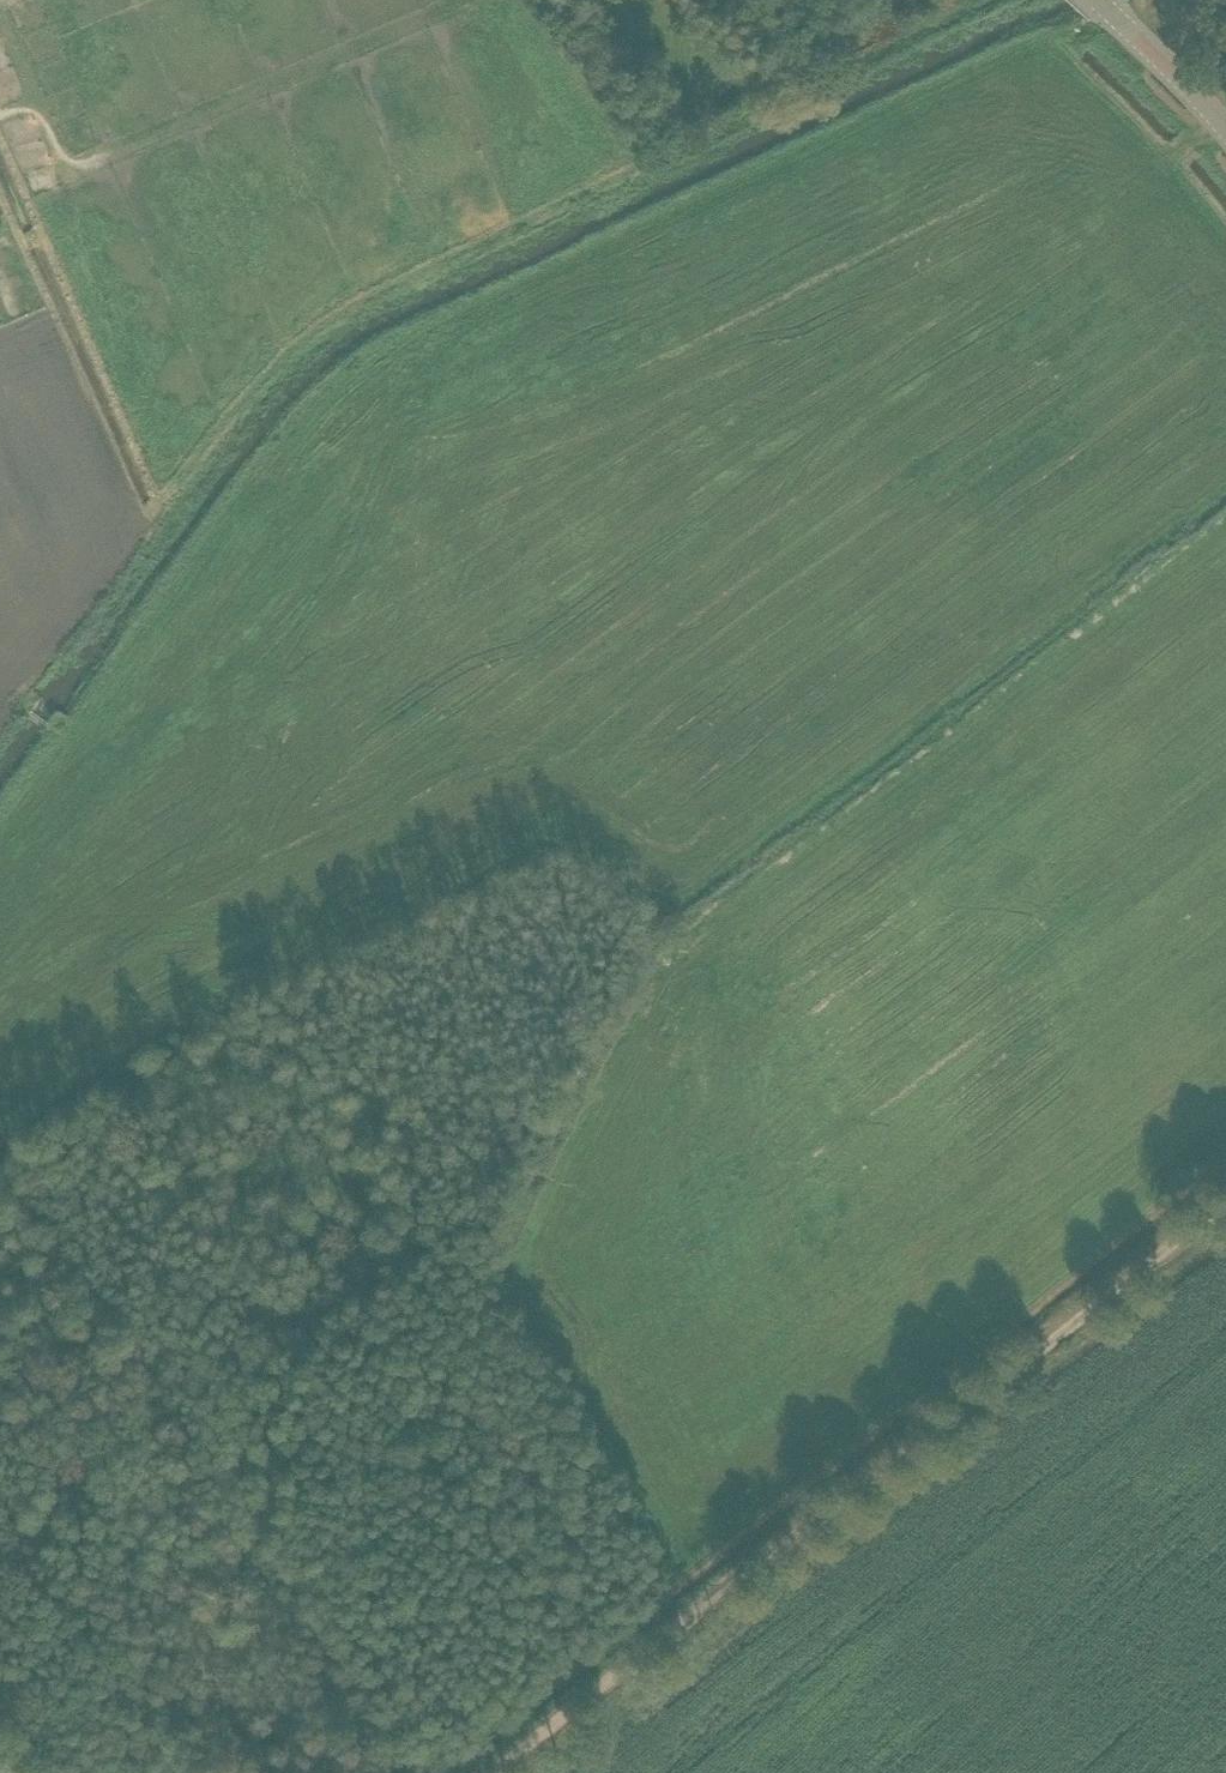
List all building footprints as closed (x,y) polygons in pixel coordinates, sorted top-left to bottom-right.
[(10,1756),(0,1764),(0,1772),(23,1772),(10,1756)]
